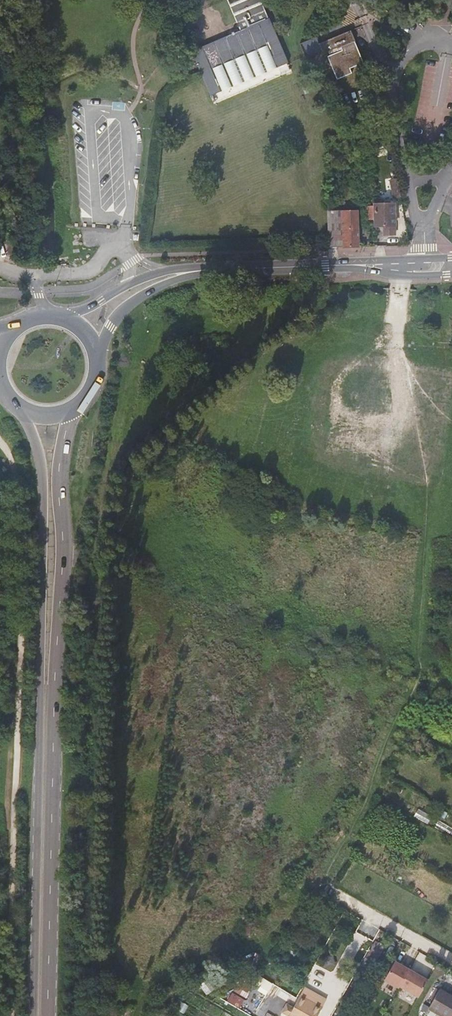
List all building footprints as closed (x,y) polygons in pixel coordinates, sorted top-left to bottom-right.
[(260,0),(227,0),(240,30),(231,34),(193,50),(184,54),(188,62),(195,59),(200,73),(210,96),(288,63),(269,18),(268,19),(260,0)] [(194,14),(182,19),(185,26),(197,21),(194,14)] [(354,41),(350,31),(319,43),(316,36),(300,43),(305,57),(322,50),(323,53),(340,47),(341,50),(328,57),(337,79),(351,73),(349,69),(363,63),(354,41)] [(400,197),(398,187),(392,187),(393,198),(400,197)] [(374,204),(374,226),(384,226),(384,236),(395,235),(394,226),(393,204),(374,204)] [(357,211),(342,212),(342,247),(358,247),(358,246),(357,211)] [(342,212),(327,212),(328,238),(328,247),(342,247),(342,212)] [(384,945),(374,940),(362,960),(357,970),(354,974),(363,979),(367,976),(372,967),(374,967),(377,961),(376,960),(384,945)] [(409,970),(394,962),(384,980),(398,989),(399,987),(409,970)] [(294,976),(284,969),(281,976),(289,981),(294,976)] [(428,981),(409,970),(399,987),(418,998),(428,981)] [(246,979),(238,974),(231,983),(239,989),(246,979)] [(439,990),(428,1010),(439,1015),(451,1015),(451,997),(439,990)] [(300,995),(288,1015),(317,1015),(321,1007),(300,995)] [(119,1000),(106,997),(104,1002),(118,1005),(119,1000)]
